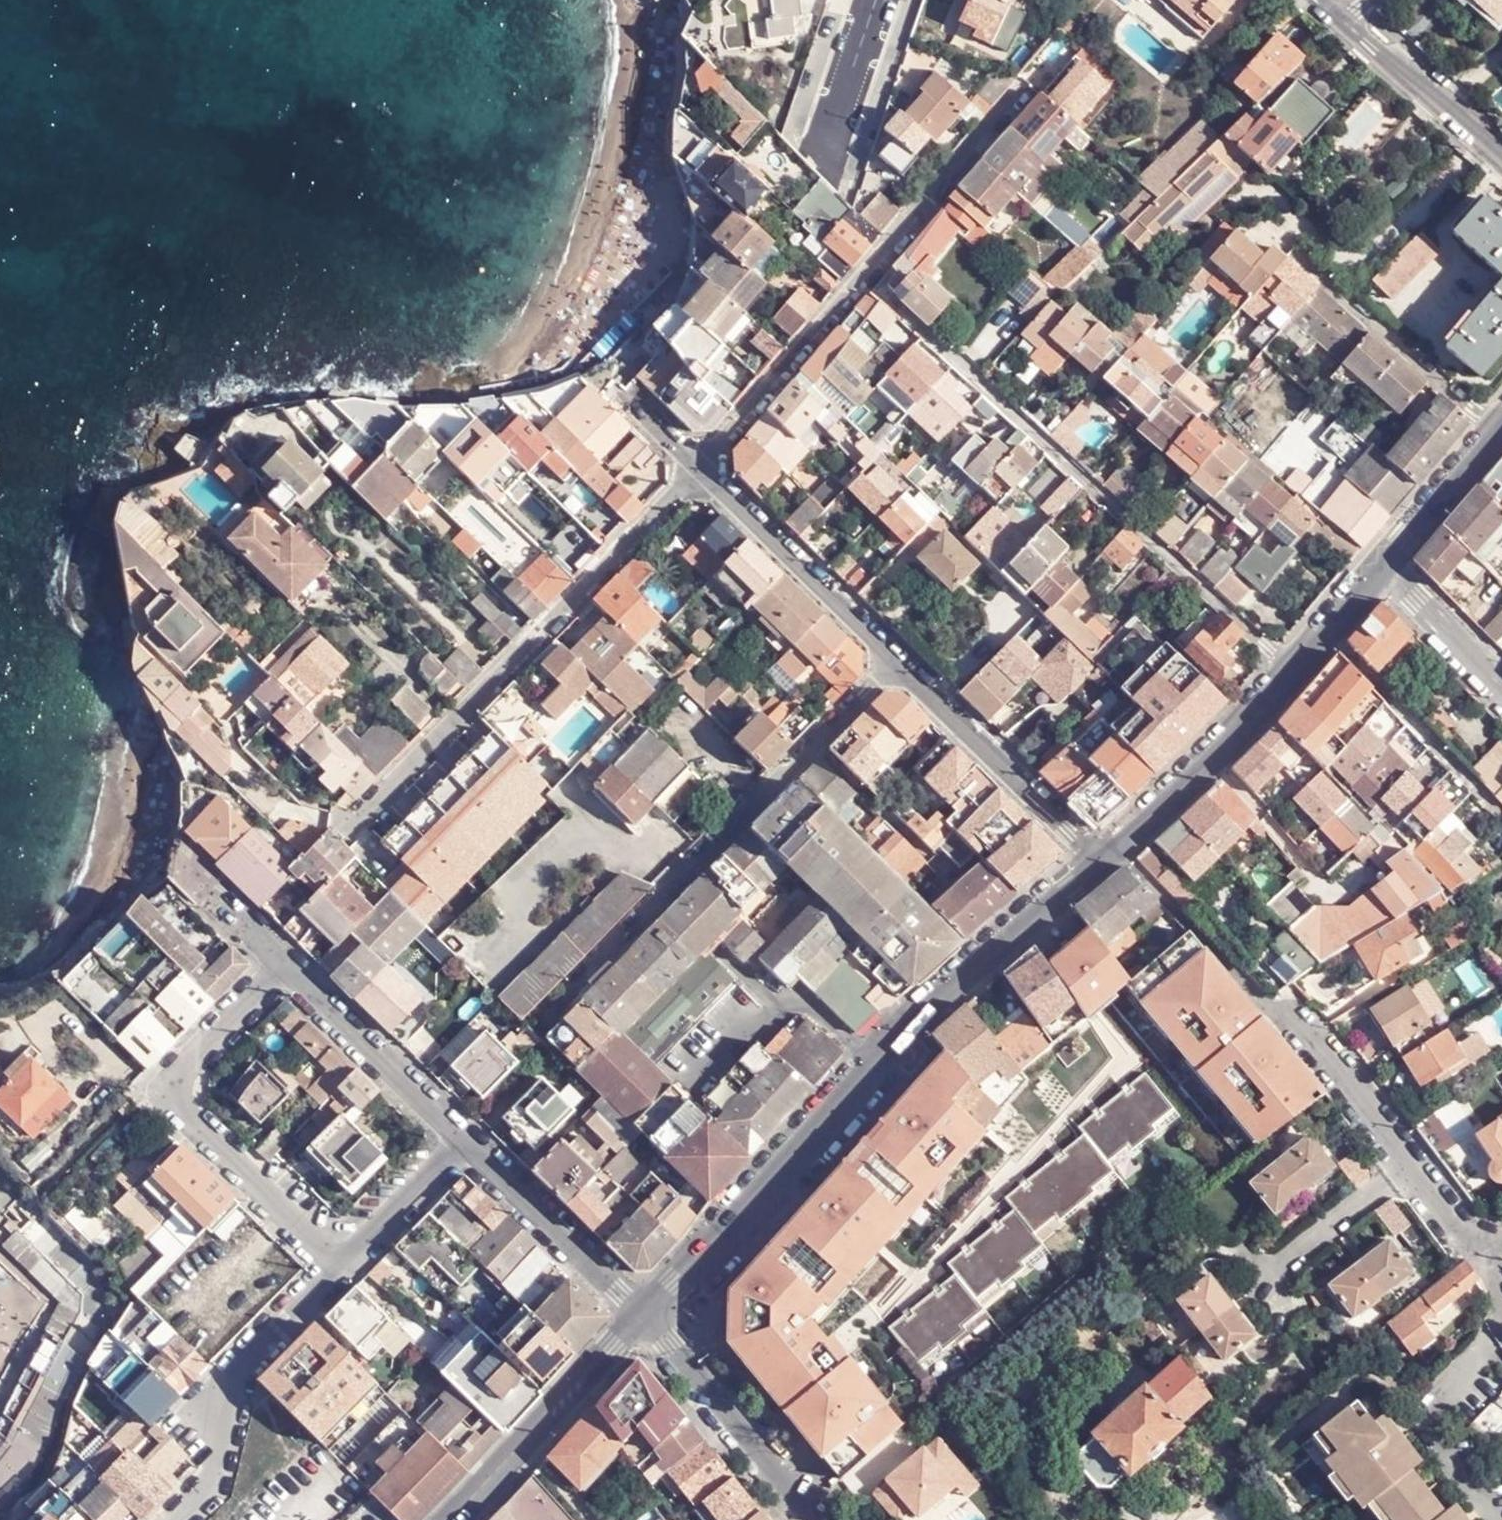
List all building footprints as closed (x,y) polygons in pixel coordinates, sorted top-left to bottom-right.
[(775,19),(749,23),(753,48),(790,43),(795,36),(794,25),(802,15),(800,0),(772,0),(775,19)] [(960,21),(977,29),(974,36),(992,44),(1013,0),(1012,0),(970,0),(960,21)] [(1206,36),(1233,6),(1227,0),(1150,0),(1164,12),(1169,4),(1206,36)] [(1497,24),(1501,19),(1501,0),(1469,0),(1497,24)] [(1201,43),(1206,36),(1169,4),(1164,12),(1201,43)] [(1234,85),(1256,106),(1257,105),(1303,60),(1277,36),(1234,85)] [(1075,57),(1041,96),(1075,125),(1109,88),(1075,57)] [(719,74),(706,60),(694,73),(701,95),(710,88),(709,86),(719,74)] [(958,114),(969,102),(934,71),(932,72),(934,74),(936,75),(922,90),(926,93),(917,104),(911,99),(911,100),(916,105),(907,116),(935,141),(958,114)] [(709,86),(710,88),(740,118),(729,134),(741,146),(764,119),(719,74),(709,86)] [(936,75),(934,74),(911,99),(917,104),(926,93),(922,90),(936,75)] [(1243,118),(1225,136),(1245,154),(1255,162),(1269,175),(1297,143),(1303,148),(1334,114),(1323,103),(1308,90),(1297,80),(1267,114),(1257,105),(1256,106),(1243,118)] [(1308,90),(1323,103),(1326,100),(1328,96),(1327,89),(1325,86),(1320,84),(1313,84),(1310,86),(1308,90)] [(1075,125),(1041,96),(1016,124),(1050,154),(1064,137),(1075,125)] [(977,109),(969,102),(958,114),(967,121),(977,109)] [(676,111),(672,156),(681,164),(707,187),(733,159),(705,135),(676,111)] [(1092,113),(1078,129),(1082,132),(1096,116),(1092,113)] [(1159,160),(1138,179),(1147,187),(1160,198),(1179,180),(1222,139),(1203,120),(1160,161),(1159,160)] [(1050,154),(1016,124),(1006,135),(1040,166),(1050,154)] [(1078,129),(1075,125),(1064,137),(1079,150),(1089,138),(1082,132),(1078,129)] [(1040,166),(1006,135),(982,163),(1016,193),(1040,166)] [(1222,139),(1179,180),(1160,198),(1133,225),(1124,233),(1122,235),(1142,253),(1167,228),(1179,239),(1234,186),(1224,176),(1245,154),(1225,136),(1222,139)] [(1065,166),(1050,154),(1040,166),(1054,177),(1065,166)] [(1255,162),(1245,154),(1224,176),(1234,186),(1255,162)] [(712,238),(719,244),(735,258),(751,272),(774,244),(746,220),(735,210),(707,187),(681,164),(672,156),(672,158),(697,224),(712,238)] [(733,159),(707,187),(735,210),(746,220),(769,192),(770,191),(733,159)] [(982,163),(950,200),(952,202),(985,229),(1010,200),(1016,193),(982,163)] [(1054,177),(1040,166),(1016,193),(1030,205),(1054,177)] [(819,259),(843,280),(881,236),(853,211),(853,210),(823,178),(793,212),(806,224),(804,226),(812,233),(803,244),(813,253),(823,243),(824,241),(830,246),(819,259)] [(1160,198),(1147,187),(1121,214),(1133,225),(1160,198)] [(1030,205),(1016,193),(1010,200),(1023,212),(1030,205)] [(1501,278),(1501,216),(1483,199),(1453,234),(1501,278)] [(985,229),(952,202),(909,260),(918,267),(921,263),(925,266),(956,230),(977,248),(990,233),(985,229)] [(1055,203),(1044,217),(1081,249),(1088,242),(1077,232),(1082,226),(1055,203)] [(1133,225),(1121,214),(1118,212),(1110,221),(1124,233),(1133,225)] [(1122,235),(1124,233),(1110,221),(1089,240),(1104,252),(1122,235)] [(1217,253),(1235,232),(1225,223),(1206,244),(1192,260),(1203,269),(1210,261),(1217,253)] [(1285,259),(1272,248),(1264,257),(1235,232),(1217,253),(1210,261),(1220,269),(1210,281),(1242,309),(1249,301),(1252,297),(1258,290),(1285,259)] [(1421,233),(1372,281),(1391,300),(1439,252),(1421,233)] [(694,255),(692,267),(696,271),(704,278),(712,284),(735,258),(719,244),(706,261),(694,255)] [(1087,268),(1074,257),(1047,282),(1052,287),(1058,291),(1061,294),(1062,293),(1087,268)] [(735,258),(712,284),(742,311),(765,284),(751,272),(735,258)] [(1318,289),(1285,259),(1258,290),(1252,297),(1249,301),(1242,309),(1259,324),(1247,338),(1263,352),(1291,319),(1318,289)] [(909,260),(889,287),(896,293),(910,277),(918,267),(909,260)] [(1220,269),(1210,261),(1203,269),(1190,283),(1200,292),(1210,281),(1220,269)] [(692,267),(675,307),(678,309),(704,278),(696,271),(692,267)] [(1052,287),(1047,282),(1031,269),(1010,292),(1032,311),(1052,287)] [(822,270),(814,278),(831,293),(839,284),(822,270)] [(910,277),(896,293),(929,324),(949,302),(927,281),(922,287),(910,277)] [(704,278),(678,309),(683,314),(692,321),(720,344),(746,314),(742,311),(712,284),(704,278)] [(1445,348),(1481,377),(1501,353),(1501,280),(1445,348)] [(802,286),(788,303),(808,321),(819,307),(822,304),(802,286)] [(1344,311),(1318,289),(1291,319),(1303,329),(1318,342),(1344,311)] [(1098,323),(1062,293),(1061,294),(1058,291),(1052,298),(1069,314),(1091,332),(1098,323)] [(872,293),(829,342),(841,353),(852,338),(881,301),(872,293)] [(1069,314),(1052,298),(1017,337),(1056,370),(1060,366),(1070,355),(1049,336),(1069,314)] [(808,321),(788,303),(774,318),(794,336),(798,332),(808,321)] [(1131,351),(1144,336),(1157,320),(1140,305),(1113,335),(1130,351),(1131,351)] [(675,307),(653,329),(662,336),(666,339),(670,343),(692,321),(683,314),(678,309),(675,307)] [(1370,334),(1344,311),(1318,342),(1343,364),(1370,334)] [(720,344),(724,347),(730,352),(751,329),(756,323),(746,314),(720,344)] [(1070,355),(1091,332),(1069,314),(1049,336),(1070,355)] [(1303,329),(1291,319),(1263,352),(1277,363),(1281,358),(1278,355),(1289,343),(1303,329)] [(696,378),(733,408),(742,397),(746,392),(715,374),(711,375),(705,370),(724,347),(720,344),(692,321),(670,343),(675,349),(687,366),(694,376),(696,378)] [(778,342),(756,323),(751,329),(758,335),(752,342),(774,360),(785,347),(778,342)] [(1111,334),(1098,323),(1091,332),(1070,355),(1091,373),(1092,375),(1101,366),(1110,355),(1112,352),(1102,343),(1111,334)] [(1318,342),(1303,329),(1289,343),(1297,351),(1292,358),(1293,359),(1289,364),(1292,368),(1298,363),(1318,342)] [(1111,334),(1102,343),(1112,352),(1110,355),(1119,361),(1123,358),(1130,351),(1113,335),(1111,334)] [(1396,357),(1370,334),(1343,364),(1369,387),(1396,357)] [(1174,387),(1187,372),(1144,336),(1131,351),(1166,381),(1174,387)] [(782,337),(778,342),(785,347),(789,343),(782,337)] [(837,359),(824,375),(859,407),(873,391),(877,387),(904,358),(884,341),(872,356),(852,338),(841,353),(837,359)] [(670,343),(666,339),(658,350),(660,353),(670,343)] [(829,342),(802,374),(815,387),(824,375),(837,359),(841,353),(829,342)] [(681,373),(687,366),(675,349),(670,343),(660,353),(681,373)] [(909,352),(904,358),(877,387),(900,407),(894,414),(896,415),(892,419),(898,425),(910,413),(918,404),(945,375),(915,346),(909,352)] [(1158,389),(1166,381),(1131,351),(1130,351),(1123,358),(1158,389)] [(1109,372),(1119,361),(1110,355),(1101,366),(1109,372)] [(1425,383),(1396,357),(1369,387),(1399,413),(1425,383)] [(1175,389),(1174,387),(1166,381),(1158,389),(1123,358),(1119,361),(1109,372),(1103,380),(1115,390),(1106,400),(1137,427),(1146,418),(1148,419),(1168,395),(1175,389)] [(645,384),(660,397),(677,378),(662,364),(645,384)] [(1369,387),(1343,364),(1328,382),(1332,386),(1335,383),(1351,396),(1357,401),(1369,387)] [(753,371),(760,376),(766,370),(760,365),(753,371)] [(658,399),(669,409),(696,378),(694,376),(687,366),(681,373),(677,378),(660,397),(658,399)] [(1092,375),(1091,373),(1083,383),(1092,391),(1103,380),(1109,372),(1101,366),(1092,375)] [(1175,389),(1193,403),(1203,413),(1208,416),(1222,401),(1207,388),(1187,372),(1174,387),(1175,389)] [(959,387),(945,375),(918,404),(910,413),(941,441),(949,433),(971,409),(954,393),(959,387)] [(1316,397),(1328,382),(1322,377),(1309,391),(1316,397)] [(713,431),(733,408),(696,378),(669,409),(692,432),(713,431)] [(824,410),(795,382),(770,410),(800,440),(821,414),(824,410)] [(1399,413),(1369,387),(1357,401),(1390,429),(1403,415),(1399,413)] [(630,428),(590,388),(567,411),(558,421),(567,429),(600,459),(612,447),(630,428)] [(1193,403),(1175,389),(1168,395),(1197,420),(1203,413),(1193,403)] [(1197,420),(1168,395),(1148,419),(1146,418),(1137,427),(1135,430),(1150,444),(1153,442),(1162,433),(1176,444),(1197,420)] [(1470,422),(1440,395),(1386,458),(1417,485),(1470,422)] [(1357,401),(1351,396),(1336,415),(1342,420),(1357,401)] [(1051,436),(1074,458),(1086,445),(1073,432),(1077,428),(1080,427),(1083,425),(1086,423),(1090,422),(1085,398),(1051,436)] [(482,402),(459,405),(477,423),(491,437),(509,454),(527,471),(529,474),(542,460),(556,474),(564,481),(575,470),(568,464),(550,446),(536,434),(515,413),(500,399),(482,402)] [(800,440),(770,410),(749,436),(778,465),(800,440)] [(844,439),(821,414),(800,440),(810,450),(817,441),(820,443),(824,439),(834,449),(836,447),(844,439)] [(550,420),(536,434),(550,446),(575,470),(629,523),(644,508),(650,501),(636,488),(630,494),(615,479),(597,462),(600,459),(567,429),(558,421),(553,417),(550,420)] [(898,425),(892,419),(871,442),(877,448),(898,425)] [(1201,467),(1223,442),(1197,420),(1176,444),(1201,467)] [(1363,421),(1355,431),(1371,446),(1375,449),(1383,438),(1363,421)] [(445,455),(446,456),(483,492),(493,483),(487,477),(509,454),(491,437),(477,423),(445,455)] [(384,446),(384,454),(417,486),(446,456),(445,455),(412,424),(405,424),(384,446)] [(1168,453),(1176,444),(1162,433),(1153,442),(1167,454),(1168,453)] [(1194,475),(1192,477),(1215,498),(1245,462),(1252,455),(1229,435),(1223,442),(1201,467),(1194,475)] [(762,484),(778,465),(749,436),(735,452),(736,473),(755,492),(762,484)] [(621,456),(610,468),(623,470),(648,445),(640,437),(621,456)] [(871,442),(866,437),(854,448),(868,461),(872,466),(883,454),(877,448),(871,442)] [(986,481),(1011,455),(995,440),(987,448),(975,437),(960,452),(972,463),(964,472),(980,488),(986,481)] [(281,439),(250,474),(255,478),(262,485),(269,476),(280,486),(269,498),(285,513),(296,500),(298,498),(297,498),(319,473),(310,464),(309,464),(281,439)] [(868,461),(854,448),(844,439),(836,447),(849,460),(836,476),(846,485),(868,461)] [(788,475),(810,450),(800,440),(778,465),(784,472),(788,475)] [(372,442),(356,459),(367,470),(384,454),(372,442)] [(1201,467),(1176,444),(1168,453),(1194,475),(1201,467)] [(342,445),(326,461),(328,463),(351,487),(367,470),(356,459),(342,445)] [(1375,449),(1371,446),(1344,477),(1361,491),(1390,516),(1417,485),(1386,458),(1375,449)] [(612,447),(600,459),(610,468),(621,456),(612,447)] [(1038,464),(1019,447),(1011,455),(986,481),(1006,498),(1038,464)] [(250,474),(220,448),(213,455),(221,463),(209,475),(236,502),(255,482),(255,478),(250,474)] [(326,461),(319,454),(310,464),(319,473),(328,463),(326,461)] [(493,483),(483,492),(495,504),(527,471),(509,454),(487,477),(493,483)] [(1275,475),(1252,455),(1245,462),(1269,481),(1275,475)] [(906,477),(888,459),(880,467),(906,492),(914,485),(906,477)] [(542,460),(529,474),(543,488),(556,474),(542,460)] [(940,476),(923,460),(906,477),(914,485),(922,492),(935,478),(936,480),(940,476)] [(1247,507),(1269,481),(1245,462),(1215,498),(1204,509),(1228,530),(1234,522),(1235,520),(1247,507)] [(1110,490),(1124,503),(1129,497),(1136,488),(1137,487),(1142,482),(1123,464),(1105,485),(1107,487),(1110,490)] [(768,489),(784,472),(778,465),(762,484),(768,489)] [(881,517),(906,492),(880,467),(880,466),(854,492),(881,517)] [(367,470),(351,487),(385,519),(401,503),(367,470)] [(1481,488),(1501,509),(1501,477),(1495,471),(1481,488)] [(298,498),(296,500),(307,509),(330,483),(319,473),(297,498),(298,498)] [(814,500),(822,508),(846,485),(836,476),(813,499),(814,500)] [(1083,488),(1072,477),(1060,489),(1066,495),(1062,499),(1067,504),(1069,503),(1083,488)] [(963,506),(936,480),(935,478),(922,492),(942,512),(950,520),(963,506)] [(1269,526),(1291,501),(1269,481),(1247,507),(1269,526)] [(922,492),(914,485),(906,492),(934,520),(942,512),(922,492)] [(1300,496),(1320,514),(1328,503),(1309,485),(1300,496)] [(429,498),(417,486),(407,498),(418,509),(429,498)] [(1089,493),(1083,488),(1069,503),(1075,509),(1089,493)] [(1136,488),(1129,497),(1137,504),(1145,496),(1136,488)] [(1447,529),(1471,554),(1475,558),(1481,565),(1501,540),(1501,509),(1481,488),(1447,529)] [(1390,516),(1361,491),(1342,515),(1333,525),(1341,533),(1361,550),(1390,516)] [(934,520),(906,492),(881,517),(909,545),(934,520)] [(1350,562),(1361,550),(1341,533),(1333,525),(1320,514),(1300,496),(1297,494),(1291,501),(1269,526),(1284,539),(1271,554),(1256,541),(1241,558),(1234,566),(1262,591),(1297,551),(1303,556),(1315,543),(1344,569),(1350,562)] [(135,543),(153,560),(175,536),(161,525),(150,528),(140,518),(142,512),(126,496),(119,501),(113,522),(128,536),(135,543)] [(787,524),(789,526),(814,500),(813,499),(787,524)] [(789,526),(800,537),(826,511),(822,508),(814,500),(789,526)] [(1333,525),(1342,515),(1328,503),(1320,514),(1333,525)] [(1153,521),(1149,526),(1171,547),(1188,528),(1165,507),(1153,521)] [(1257,540),(1269,526),(1247,507),(1235,520),(1257,540)] [(1030,545),(994,511),(968,538),(1004,573),(1011,566),(1030,545)] [(942,512),(934,520),(909,545),(908,545),(920,558),(920,559),(953,591),(978,566),(946,534),(955,525),(950,520),(942,512)] [(298,524),(294,529),(292,531),(284,540),(255,513),(230,540),(292,603),(328,568),(327,568),(335,561),(313,540),(298,524)] [(733,528),(721,517),(700,539),(726,564),(747,542),(733,528)] [(909,545),(881,517),(869,528),(898,556),(908,545),(909,545)] [(113,522),(119,551),(126,553),(131,549),(135,543),(128,536),(113,522)] [(1127,528),(1121,523),(1103,542),(1109,548),(1127,528)] [(1127,528),(1109,548),(1105,552),(1121,568),(1143,544),(1127,528)] [(1038,536),(1030,545),(1011,566),(1004,573),(1026,595),(1033,588),(1058,562),(1067,551),(1044,529),(1038,536)] [(1447,529),(1417,563),(1441,589),(1458,570),(1476,585),(1487,571),(1484,568),(1481,565),(1475,558),(1471,554),(1447,529)] [(1178,553),(1193,568),(1214,544),(1199,530),(1178,553)] [(481,548),(469,536),(456,549),(468,560),(469,559),(481,548)] [(726,564),(700,539),(690,549),(685,554),(710,580),(712,578),(716,574),(722,568),(726,564)] [(1484,568),(1489,563),(1501,547),(1501,540),(1481,565),(1484,568)] [(782,576),(747,542),(726,564),(722,568),(756,602),(782,576)] [(167,664),(176,672),(181,667),(182,669),(221,629),(153,560),(135,543),(131,549),(126,553),(119,551),(122,571),(135,569),(136,572),(161,596),(162,595),(171,597),(178,604),(179,603),(204,628),(179,653),(167,664)] [(1228,573),(1234,566),(1241,558),(1230,549),(1226,553),(1221,548),(1199,573),(1215,588),(1228,573)] [(551,560),(572,580),(582,570),(561,550),(551,560)] [(551,560),(545,553),(517,582),(544,609),(572,580),(551,560)] [(831,567),(843,579),(855,567),(843,555),(831,567)] [(635,559),(618,577),(647,606),(666,588),(635,559)] [(1079,581),(1058,562),(1033,588),(1054,609),(1079,581)] [(756,602),(722,568),(716,574),(712,578),(727,592),(742,607),(746,611),(752,606),(756,602)] [(860,594),(872,582),(859,570),(847,583),(860,594)] [(1215,588),(1234,605),(1247,591),(1228,573),(1215,588)] [(802,596),(782,576),(756,602),(752,606),(769,623),(773,626),(802,596)] [(647,606),(618,577),(592,603),(605,615),(624,634),(650,608),(647,606)] [(712,578),(710,580),(700,591),(714,605),(727,592),(712,578)] [(1092,594),(1079,581),(1054,609),(1047,616),(1054,623),(1059,627),(1070,638),(1090,659),(1104,645),(1085,627),(1072,615),(1092,594)] [(505,593),(532,621),(544,609),(517,582),(505,593)] [(860,594),(869,604),(882,591),(872,582),(860,594)] [(666,588),(647,606),(650,608),(661,619),(667,625),(685,607),(666,588)] [(742,607),(727,592),(714,605),(729,620),(742,607)] [(480,594),(471,604),(491,623),(511,642),(521,633),(480,594)] [(155,627),(178,604),(171,597),(162,595),(161,596),(146,610),(149,621),(155,627)] [(822,615),(802,596),(773,626),(776,629),(793,645),(822,615)] [(1380,602),(1346,642),(1376,674),(1411,634),(1380,602)] [(154,628),(179,653),(204,628),(179,603),(178,604),(155,627),(154,628)] [(746,611),(742,607),(729,620),(733,624),(746,611)] [(661,619),(650,608),(624,634),(636,645),(661,619)] [(1236,629),(1220,614),(1186,651),(1216,678),(1232,661),(1224,653),(1218,648),(1236,629)] [(624,634),(605,615),(569,653),(595,678),(630,711),(654,688),(624,658),(636,645),(624,634)] [(846,639),(822,615),(793,645),(817,669),(846,639)] [(1497,646),(1501,641),(1501,615),(1484,634),(1497,646)] [(1094,617),(1085,627),(1104,645),(1113,636),(1094,617)] [(733,624),(729,620),(718,631),(722,636),(733,624)] [(480,635),(500,653),(511,642),(491,623),(480,635)] [(228,628),(224,630),(233,640),(244,629),(240,626),(234,625),(228,628)] [(244,629),(233,640),(247,652),(259,639),(246,627),(244,629)] [(1070,638),(1059,627),(1050,637),(1061,647),(1070,638)] [(142,639),(167,664),(179,653),(154,628),(142,639)] [(311,629),(267,674),(277,682),(284,689),(297,675),(317,695),(348,666),(321,638),(311,629)] [(1218,648),(1224,653),(1242,634),(1236,629),(1218,648)] [(698,631),(685,643),(694,652),(700,658),(713,645),(698,631)] [(1411,634),(1376,674),(1388,686),(1424,647),(1411,634)] [(1017,637),(961,694),(988,720),(1028,680),(1043,666),(1045,664),(1017,637)] [(1070,638),(1061,647),(1045,664),(1043,666),(1071,694),(1073,691),(1096,665),(1090,659),(1070,638)] [(863,654),(846,639),(817,669),(844,694),(863,674),(863,654)] [(139,679),(155,712),(174,730),(200,703),(156,661),(137,642),(133,666),(139,679)] [(1164,643),(1120,687),(1129,696),(1136,703),(1142,709),(1117,736),(1153,774),(1217,713),(1227,703),(1164,643)] [(817,669),(793,645),(782,657),(805,681),(817,669)] [(595,678),(569,653),(562,646),(544,664),(563,682),(541,705),(556,718),(576,697),(595,678)] [(460,650),(443,667),(456,678),(466,688),(483,671),(460,650)] [(440,664),(428,652),(423,658),(418,672),(451,705),(466,688),(456,678),(443,667),(440,664)] [(1336,653),(1315,677),(1338,700),(1346,709),(1362,725),(1377,708),(1383,702),(1364,682),(1358,677),(1336,653)] [(265,671),(260,665),(243,682),(248,688),(265,671)] [(669,665),(663,671),(673,681),(676,684),(686,674),(681,669),(677,673),(669,665)] [(1120,687),(1107,675),(1096,665),(1073,691),(1094,713),(1101,721),(1129,696),(1120,687)] [(1071,694),(1043,666),(1028,680),(1054,707),(1061,706),(1071,694)] [(844,694),(817,669),(805,681),(824,698),(826,697),(833,704),(844,694)] [(248,688),(247,689),(275,716),(293,698),(284,689),(277,682),(267,674),(265,671),(248,688)] [(705,692),(686,674),(676,684),(706,713),(731,687),(721,677),(720,676),(705,692)] [(1315,677),(1296,699),(1319,722),(1344,746),(1350,738),(1362,725),(1346,709),(1338,700),(1315,677)] [(746,679),(735,690),(741,697),(753,686),(746,679)] [(420,725),(434,711),(408,686),(394,700),(420,725)] [(519,692),(510,701),(529,720),(538,710),(519,692)] [(885,693),(872,707),(907,740),(928,719),(919,711),(904,695),(885,693)] [(502,694),(479,718),(494,732),(508,746),(532,723),(529,720),(510,701),(502,694)] [(293,698),(275,716),(303,744),(321,726),(293,698)] [(767,722),(782,706),(775,699),(760,715),(767,722)] [(1307,751),(1319,764),(1323,769),(1329,762),(1344,746),(1319,722),(1296,699),(1276,723),(1294,741),(1299,745),(1302,747),(1307,751)] [(1383,702),(1377,708),(1382,714),(1389,708),(1383,702)] [(213,716),(200,703),(174,730),(220,766),(228,757),(228,743),(207,722),(213,716)] [(792,715),(782,706),(767,722),(792,746),(815,723),(799,708),(792,715)] [(907,740),(872,707),(850,729),(885,763),(907,740)] [(225,711),(221,715),(230,724),(233,720),(225,711)] [(648,729),(630,711),(581,763),(590,772),(600,762),(609,771),(648,729)] [(1429,714),(1422,721),(1445,745),(1451,738),(1429,714)] [(742,733),(735,741),(767,772),(774,765),(792,746),(767,722),(760,715),(742,733)] [(303,744),(275,716),(267,724),(296,752),(303,744)] [(330,717),(321,726),(340,744),(348,752),(357,761),(369,748),(390,727),(384,723),(361,745),(330,717)] [(1108,728),(1101,721),(1088,732),(1072,745),(1127,799),(1153,774),(1117,736),(1108,728)] [(1275,760),(1282,766),(1282,767),(1299,784),(1319,764),(1307,751),(1302,747),(1299,745),(1294,741),(1276,723),(1258,742),(1275,760)] [(1344,746),(1329,762),(1350,785),(1372,761),(1384,748),(1362,725),(1350,738),(1344,746)] [(321,726),(303,744),(331,771),(348,752),(340,744),(321,726)] [(409,746),(390,727),(369,748),(357,761),(376,779),(409,746)] [(707,785),(648,729),(609,771),(600,762),(590,772),(584,777),(633,826),(654,803),(673,821),(707,785)] [(885,763),(850,729),(830,750),(864,783),(885,763)] [(383,844),(402,863),(411,871),(390,892),(423,924),(444,904),(437,897),(537,795),(547,785),(508,746),(494,732),(383,844)] [(914,769),(902,780),(937,815),(947,824),(992,782),(946,737),(914,769)] [(1494,796),(1501,788),(1501,738),(1470,771),(1494,796)] [(1392,739),(1386,746),(1408,768),(1413,762),(1392,739)] [(1258,742),(1230,769),(1254,793),(1282,766),(1275,760),(1258,742)] [(1097,826),(1127,799),(1072,745),(1047,766),(1042,762),(1037,767),(1097,826)] [(1384,748),(1372,761),(1394,784),(1405,772),(1408,768),(1386,746),(1384,748)] [(357,761),(348,752),(331,771),(321,780),(333,791),(341,782),(358,797),(376,779),(357,761)] [(268,754),(264,758),(277,771),(283,764),(275,757),(273,758),(268,754)] [(857,793),(821,758),(801,779),(837,814),(853,798),(857,793)] [(902,780),(914,769),(906,761),(894,773),(898,776),(902,780)] [(1372,761),(1350,785),(1372,808),(1394,784),(1372,761)] [(894,773),(885,763),(864,783),(877,797),(898,776),(894,773)] [(1454,776),(1449,771),(1441,780),(1446,785),(1454,776)] [(1405,772),(1394,784),(1416,807),(1427,795),(1405,772)] [(1292,798),(1319,826),(1345,801),(1318,773),(1292,798)] [(732,808),(742,797),(722,778),(712,789),(732,808)] [(1179,818),(1216,856),(1251,824),(1237,810),(1242,804),(1219,779),(1179,818)] [(295,782),(292,785),(305,797),(308,794),(295,782)] [(341,782),(333,791),(329,795),(345,811),(354,802),(358,797),(341,782)] [(1030,819),(992,782),(947,824),(955,832),(977,853),(985,862),(1030,819)] [(913,987),(961,942),(796,783),(751,829),(717,864),(703,878),(681,900),(717,935),(716,936),(744,963),(764,942),(737,915),(787,863),(814,890),(821,896),(785,933),(760,960),(786,985),(787,984),(790,987),(799,979),(795,975),(820,949),(832,937),(846,922),(862,938),(913,987)] [(1394,784),(1372,808),(1394,831),(1416,807),(1394,784)] [(1501,805),(1501,788),(1494,796),(1501,805)] [(730,810),(732,808),(712,789),(710,791),(730,810)] [(537,795),(437,897),(444,904),(449,899),(451,901),(465,887),(463,885),(544,802),(537,795)] [(1427,795),(1416,807),(1436,828),(1445,819),(1447,816),(1427,795)] [(196,843),(198,841),(230,809),(221,800),(187,834),(196,843)] [(1351,849),(1373,829),(1345,801),(1319,826),(1346,854),(1351,849)] [(1394,831),(1414,851),(1436,828),(1416,807),(1394,831)] [(198,841),(220,863),(252,830),(230,809),(198,841)] [(955,832),(947,824),(937,815),(927,825),(917,815),(907,826),(933,851),(941,845),(955,832)] [(1445,819),(1436,828),(1449,840),(1458,832),(1460,829),(1447,816),(1445,819)] [(307,873),(323,889),(336,876),(345,867),(354,857),(348,850),(349,850),(330,830),(325,834),(315,824),(311,829),(303,821),(298,826),(290,817),(277,831),(303,855),(291,867),(289,868),(295,874),(301,880),(307,873)] [(1179,818),(1154,841),(1191,881),(1209,864),(1216,856),(1179,818)] [(1064,855),(1030,819),(985,862),(1017,893),(1064,855)] [(855,832),(870,846),(880,837),(864,822),(855,832)] [(1423,901),(1440,891),(1377,824),(1373,829),(1351,849),(1362,860),(1369,853),(1387,874),(1350,905),(1313,905),(1290,882),(1264,906),(1294,937),(1304,948),(1318,963),(1353,942),(1403,913),(1413,907),(1423,901)] [(1414,851),(1435,874),(1459,851),(1449,840),(1436,828),(1414,851)] [(218,865),(263,907),(295,874),(289,868),(291,867),(252,830),(220,863),(218,865)] [(955,832),(941,845),(963,866),(977,853),(955,832)] [(1449,840),(1459,851),(1468,841),(1458,832),(1449,840)] [(878,854),(907,882),(910,879),(918,869),(926,862),(898,834),(878,854)] [(1136,857),(1190,913),(1200,904),(1146,848),(1136,857)] [(1435,874),(1455,894),(1483,877),(1476,869),(1459,851),(1435,874)] [(354,857),(345,867),(359,881),(368,871),(354,857)] [(918,869),(932,882),(939,874),(926,862),(918,869)] [(1017,893),(985,862),(961,883),(957,887),(933,908),(966,939),(1017,893)] [(1476,869),(1483,877),(1491,871),(1486,862),(1476,869)] [(402,863),(382,884),(390,892),(411,871),(402,863)] [(1124,867),(1094,892),(1125,926),(1138,915),(1156,900),(1124,867)] [(626,874),(611,889),(631,909),(654,886),(653,884),(626,874)] [(284,929),(301,945),(308,937),(318,927),(338,947),(351,933),(373,911),(355,894),(344,883),(336,876),(323,889),(284,929)] [(347,880),(344,883),(355,894),(358,890),(347,880)] [(611,889),(501,1000),(521,1020),(522,1019),(631,909),(611,889)] [(821,896),(814,890),(797,909),(794,906),(777,924),(785,933),(821,896)] [(357,1000),(387,968),(416,937),(426,927),(423,924),(390,892),(373,911),(351,933),(362,944),(332,975),(357,1000)] [(1094,892),(1074,909),(1089,928),(1102,945),(1125,926),(1094,892)] [(1460,924),(1467,920),(1461,911),(1452,897),(1448,899),(1445,901),(1460,924)] [(127,917),(144,934),(172,961),(175,964),(184,973),(197,985),(210,971),(203,963),(203,962),(173,932),(180,925),(162,908),(156,914),(145,905),(139,900),(127,917)] [(668,914),(704,949),(716,936),(717,935),(681,900),(668,914)] [(1166,910),(1156,900),(1138,915),(1147,926),(1166,910)] [(1423,901),(1413,907),(1423,921),(1433,914),(1423,901)] [(1403,913),(1353,942),(1376,981),(1410,960),(1400,944),(1413,936),(1416,934),(1403,913)] [(643,1208),(678,1244),(690,1229),(700,1214),(709,1202),(720,1190),(742,1167),(756,1152),(779,1126),(812,1090),(845,1053),(810,1020),(794,1037),(785,1028),(765,1050),(757,1043),(705,1099),(709,1104),(707,1107),(719,1118),(715,1122),(708,1115),(706,1118),(656,1068),(713,1009),(723,999),(738,983),(704,949),(668,914),(546,1037),(598,1087),(604,1094),(601,1097),(602,1098),(594,1107),(631,1142),(643,1131),(668,1156),(666,1158),(690,1181),(676,1196),(652,1173),(630,1196),(635,1201),(643,1208)] [(144,934),(127,917),(120,924),(137,941),(144,934)] [(100,945),(118,926),(116,925),(94,919),(84,930),(75,940),(66,949),(56,959),(45,971),(60,986),(71,974),(81,964),(91,954),(94,951),(100,945)] [(1453,948),(1475,935),(1467,920),(1460,924),(1443,934),(1453,948)] [(855,945),(862,938),(846,922),(832,937),(840,944),(846,937),(855,945)] [(1498,940),(1501,937),(1501,922),(1491,929),(1498,940)] [(1125,926),(1102,945),(1111,957),(1135,937),(1125,926)] [(441,961),(450,951),(437,938),(426,927),(416,937),(441,961)] [(1089,928),(1046,964),(1076,1007),(1084,1018),(1125,985),(1129,981),(1111,957),(1102,945),(1089,928)] [(1324,1094),(1187,932),(1129,981),(1125,985),(1258,1143),(1324,1094)] [(1285,945),(1295,956),(1304,948),(1294,937),(1285,945)] [(1484,948),(1493,961),(1501,955),(1494,943),(1484,948)] [(1034,948),(1031,947),(1016,961),(1001,974),(1043,1030),(1039,1033),(1049,1047),(1084,1018),(1076,1007),(1046,964),(1034,948)] [(1295,956),(1308,970),(1318,963),(1304,948),(1295,956)] [(232,949),(210,971),(197,985),(215,1002),(232,984),(249,967),(232,949)] [(814,992),(838,966),(820,949),(795,975),(799,979),(814,992)] [(175,964),(172,961),(145,988),(158,1000),(184,973),(175,964)] [(838,1016),(856,1034),(859,1030),(878,1012),(892,1005),(898,999),(873,976),(861,964),(854,972),(843,962),(838,966),(814,992),(838,1016)] [(357,1000),(391,1033),(422,1002),(387,968),(357,1000)] [(34,1005),(60,986),(45,971),(35,982),(31,987),(24,995),(34,1005)] [(215,1002),(197,985),(184,973),(158,1000),(151,1006),(157,1012),(152,1018),(176,1042),(196,1021),(215,1002)] [(1394,1045),(1402,1058),(1428,1042),(1419,1028),(1427,1022),(1406,989),(1379,1006),(1372,1010),(1394,1045)] [(162,1056),(176,1042),(152,1018),(157,1012),(151,1006),(142,997),(135,1004),(145,1013),(118,1041),(148,1071),(162,1056)] [(1372,1010),(1379,1006),(1373,998),(1367,1002),(1372,1010)] [(108,1032),(118,1041),(145,1013),(135,1004),(131,999),(121,1010),(117,1006),(100,1023),(108,1032)] [(1019,1070),(1018,1071),(998,1049),(994,1043),(964,1007),(931,1036),(945,1052),(969,1080),(950,1101),(985,1130),(999,1114),(1027,1082),(1019,1070)] [(321,1106),(338,1088),(342,1085),(356,1070),(337,1052),(323,1037),(308,1023),(295,1011),(280,1025),(294,1037),(331,1074),(311,1095),(321,1106)] [(1019,1070),(1049,1047),(1039,1033),(1027,1018),(994,1043),(998,1049),(1018,1071),(1019,1070)] [(530,1049),(541,1037),(528,1025),(516,1036),(530,1049)] [(452,1066),(483,1097),(518,1061),(486,1031),(452,1066)] [(1428,1042),(1402,1058),(1421,1088),(1445,1073),(1466,1061),(1457,1047),(1446,1031),(1428,1042)] [(1478,1033),(1457,1047),(1466,1061),(1445,1073),(1447,1076),(1489,1051),(1478,1033)] [(1358,1051),(1363,1057),(1366,1055),(1372,1051),(1374,1050),(1368,1041),(1358,1051)] [(1363,1057),(1375,1074),(1402,1058),(1394,1045),(1376,1057),(1372,1051),(1366,1055),(1363,1057)] [(551,1049),(528,1074),(538,1083),(542,1078),(543,1079),(562,1060),(551,1049)] [(969,1080),(945,1052),(731,1291),(729,1343),(841,1479),(899,1430),(882,1409),(886,1406),(829,1338),(826,1341),(808,1319),(824,1303),(817,1297),(855,1254),(866,1264),(985,1130),(950,1101),(969,1080)] [(5,1072),(5,1073),(13,1080),(33,1060),(27,1053),(26,1053),(5,1072)] [(300,1086),(273,1059),(264,1068),(290,1094),(300,1086)] [(20,1125),(21,1124),(53,1094),(53,1093),(40,1079),(46,1074),(34,1061),(33,1060),(13,1080),(7,1085),(0,1092),(0,1104),(20,1125)] [(290,1094),(264,1068),(260,1064),(230,1095),(260,1124),(290,1095),(290,1094)] [(359,1109),(378,1092),(356,1070),(342,1085),(338,1088),(352,1102),(359,1109)] [(0,1078),(7,1085),(13,1080),(5,1073),(0,1078)] [(1173,1108),(1145,1073),(1079,1127),(1108,1162),(1128,1146),(1132,1150),(1156,1130),(1152,1126),(1173,1108)] [(40,1079),(53,1093),(59,1088),(46,1074),(40,1079)] [(542,1078),(538,1083),(504,1117),(536,1149),(574,1110),(543,1079),(542,1078)] [(307,1103),(315,1112),(321,1106),(311,1095),(300,1086),(290,1094),(290,1095),(303,1108),(307,1103)] [(20,1125),(0,1104),(0,1118),(13,1132),(20,1125)] [(626,1148),(631,1142),(594,1107),(584,1118),(621,1153),(626,1148)] [(347,1190),(383,1155),(381,1153),(384,1150),(381,1148),(378,1150),(341,1114),(301,1155),(326,1179),(331,1174),(347,1190)] [(1475,1135),(1487,1152),(1489,1151),(1494,1159),(1492,1161),(1489,1167),(1489,1174),(1493,1180),(1500,1183),(1501,1183),(1501,1118),(1475,1135)] [(570,1133),(563,1141),(599,1176),(604,1171),(606,1169),(570,1133)] [(1112,1170),(1084,1136),(1006,1199),(1034,1234),(1056,1216),(1060,1221),(1094,1193),(1091,1188),(1112,1170)] [(1279,1159),(1304,1191),(1334,1167),(1309,1136),(1279,1159)] [(533,1171),(569,1206),(587,1188),(594,1180),(597,1178),(599,1176),(563,1141),(533,1171)] [(185,1151),(176,1142),(148,1171),(153,1176),(144,1185),(181,1222),(197,1238),(206,1228),(211,1233),(240,1205),(222,1188),(203,1169),(185,1151)] [(613,1180),(617,1184),(640,1161),(626,1148),(621,1153),(606,1169),(604,1171),(613,1180)] [(1353,1152),(1337,1166),(1354,1189),(1369,1177),(1368,1170),(1353,1152)] [(1274,1215),(1304,1191),(1279,1159),(1248,1183),(1274,1215)] [(16,1183),(4,1171),(0,1175),(0,1197),(16,1183)] [(140,1179),(144,1185),(153,1176),(148,1171),(140,1179)] [(606,1187),(613,1180),(604,1171),(599,1176),(597,1178),(606,1187)] [(465,1177),(451,1190),(484,1223),(492,1230),(505,1217),(465,1177)] [(569,1206),(594,1230),(611,1213),(603,1205),(603,1204),(620,1186),(617,1184),(613,1180),(606,1187),(596,1197),(590,1191),(587,1188),(569,1206)] [(594,1180),(587,1188),(590,1191),(596,1184),(594,1180)] [(25,1191),(16,1183),(0,1197),(0,1214),(2,1217),(9,1211),(22,1198),(28,1194),(25,1191)] [(181,1222),(144,1185),(129,1200),(167,1238),(171,1234),(181,1222)] [(623,1213),(635,1201),(630,1196),(620,1186),(603,1204),(603,1205),(611,1213),(623,1213)] [(462,1228),(438,1204),(430,1212),(455,1236),(462,1228)] [(652,1271),(678,1244),(643,1208),(608,1244),(636,1272),(652,1271)] [(1044,1246),(1015,1211),(948,1265),(977,1301),(999,1284),(1002,1287),(1036,1260),(1032,1255),(1044,1246)] [(31,1220),(19,1232),(31,1245),(53,1222),(43,1212),(32,1222),(31,1220)] [(405,1237),(395,1248),(418,1271),(431,1258),(461,1287),(483,1265),(471,1252),(463,1244),(455,1236),(430,1212),(405,1237)] [(537,1248),(505,1217),(492,1230),(471,1252),(483,1265),(504,1285),(537,1248)] [(53,1222),(31,1245),(43,1256),(64,1234),(53,1222)] [(197,1238),(181,1222),(171,1234),(187,1249),(197,1238)] [(492,1230),(484,1223),(463,1244),(471,1252),(492,1230)] [(31,1245),(19,1232),(5,1246),(17,1259),(31,1245)] [(54,1267),(76,1245),(64,1234),(43,1256),(54,1267)] [(1359,1263),(1382,1295),(1413,1272),(1389,1240),(1359,1263)] [(43,1256),(31,1245),(17,1259),(28,1270),(43,1256)] [(67,1280),(89,1258),(76,1245),(54,1267),(67,1280)] [(551,1261),(537,1248),(504,1285),(511,1291),(528,1309),(540,1296),(529,1285),(551,1261)] [(54,1267),(43,1256),(28,1270),(40,1282),(54,1267)] [(81,1293),(98,1282),(92,1260),(89,1258),(67,1280),(81,1293)] [(382,1260),(367,1275),(378,1285),(392,1270),(382,1260)] [(1476,1275),(1466,1261),(1424,1295),(1431,1305),(1434,1309),(1476,1275)] [(1353,1318),(1382,1295),(1359,1263),(1328,1286),(1353,1318)] [(67,1280),(54,1267),(40,1282),(52,1294),(67,1280)] [(984,1311),(955,1275),(890,1329),(918,1364),(938,1348),(942,1352),(966,1332),(963,1328),(984,1311)] [(1200,1330),(1231,1305),(1208,1276),(1177,1300),(1200,1330)] [(608,1318),(569,1279),(536,1316),(575,1354),(608,1318)] [(81,1293),(67,1280),(52,1294),(58,1300),(60,1299),(81,1293)] [(78,1314),(103,1330),(106,1313),(105,1301),(98,1282),(81,1293),(83,1296),(80,1309),(78,1314)] [(388,1319),(356,1286),(326,1318),(369,1360),(379,1350),(367,1339),(388,1319)] [(500,1345),(496,1348),(541,1392),(575,1354),(536,1316),(528,1309),(511,1291),(496,1306),(500,1310),(482,1327),(500,1345)] [(83,1296),(81,1293),(60,1299),(60,1303),(78,1314),(80,1309),(83,1296)] [(1431,1305),(1424,1295),(1412,1305),(1423,1319),(1434,1309),(1431,1305)] [(78,1314),(60,1303),(54,1313),(71,1327),(78,1314)] [(1254,1335),(1231,1305),(1200,1330),(1223,1360),(1254,1335)] [(1423,1319),(1412,1305),(1389,1324),(1411,1352),(1419,1346),(1434,1332),(1423,1319)] [(165,1324),(153,1312),(124,1341),(136,1353),(139,1350),(165,1324)] [(71,1327),(54,1313),(47,1326),(50,1329),(61,1339),(64,1341),(71,1327)] [(71,1327),(94,1346),(103,1330),(78,1314),(71,1327)] [(379,1350),(399,1329),(388,1319),(367,1339),(379,1350)] [(1154,1320),(1145,1326),(1154,1338),(1162,1332),(1154,1320)] [(179,1338),(165,1324),(139,1350),(136,1353),(141,1359),(151,1368),(154,1364),(179,1338)] [(472,1324),(432,1362),(443,1371),(490,1418),(504,1432),(541,1392),(496,1348),(472,1324)] [(322,1444),(379,1386),(318,1326),(271,1374),(271,1393),(322,1444)] [(64,1341),(84,1361),(94,1346),(71,1327),(64,1341)] [(41,1346),(52,1356),(61,1339),(50,1329),(41,1346)] [(179,1395),(208,1366),(179,1338),(154,1364),(151,1368),(179,1395)] [(75,1378),(84,1361),(64,1341),(61,1339),(52,1356),(75,1378)] [(43,1373),(52,1356),(41,1346),(32,1363),(43,1373)] [(66,1396),(75,1378),(52,1356),(43,1373),(66,1396)] [(1178,1424),(1209,1397),(1181,1358),(1146,1388),(1143,1386),(1092,1433),(1094,1435),(1078,1451),(1077,1464),(1095,1485),(1109,1486),(1126,1471),(1129,1474),(1180,1427),(1178,1424)] [(151,1368),(141,1359),(113,1389),(123,1397),(148,1370),(151,1368)] [(637,1360),(594,1408),(620,1443),(636,1425),(655,1449),(686,1420),(658,1385),(637,1360)] [(1072,1410),(1092,1433),(1143,1386),(1123,1363),(1119,1360),(1115,1362),(1073,1400),(1071,1405),(1072,1410)] [(34,1392),(43,1373),(32,1363),(23,1381),(34,1392)] [(151,1423),(179,1395),(151,1368),(148,1370),(123,1397),(150,1425),(151,1423)] [(58,1413),(66,1396),(43,1373),(34,1392),(58,1413)] [(26,1407),(34,1392),(23,1381),(15,1397),(26,1407)] [(322,1444),(330,1452),(387,1394),(379,1386),(322,1444)] [(53,1432),(58,1413),(34,1392),(26,1407),(53,1432)] [(413,1419),(428,1434),(430,1435),(447,1419),(468,1439),(476,1431),(438,1394),(413,1419)] [(17,1424),(26,1407),(15,1397),(6,1414),(17,1424)] [(1356,1419),(1363,1414),(1354,1402),(1347,1408),(1356,1419)] [(46,1450),(53,1432),(26,1407),(17,1424),(46,1450)] [(1371,1500),(1409,1471),(1420,1462),(1382,1413),(1371,1423),(1364,1413),(1363,1414),(1356,1419),(1347,1408),(1346,1407),(1316,1430),(1317,1431),(1333,1452),(1327,1457),(1321,1462),(1330,1473),(1349,1497),(1359,1510),(1364,1505),(1371,1500)] [(594,1408),(549,1457),(579,1487),(620,1443),(594,1408)] [(126,1456),(165,1494),(177,1482),(169,1474),(185,1458),(156,1429),(152,1432),(148,1428),(127,1409),(103,1434),(111,1442),(126,1456)] [(371,1492),(428,1434),(413,1419),(404,1411),(347,1469),(371,1492)] [(17,1424),(6,1414),(0,1426),(0,1434),(9,1441),(17,1424)] [(468,1439),(451,1457),(467,1473),(504,1432),(490,1418),(476,1431),(468,1439)] [(430,1435),(451,1457),(468,1439),(447,1419),(430,1435)] [(686,1420),(655,1449),(654,1450),(662,1459),(643,1474),(650,1484),(665,1473),(661,1468),(665,1467),(667,1470),(704,1442),(686,1420)] [(150,1425),(148,1428),(152,1432),(156,1429),(151,1423),(150,1425)] [(36,1466),(46,1450),(17,1424),(9,1441),(36,1466)] [(1243,1443),(1250,1437),(1243,1429),(1236,1434),(1243,1443)] [(1310,1437),(1327,1457),(1333,1452),(1317,1431),(1310,1437)] [(9,1441),(0,1434),(0,1452),(9,1441)] [(398,1519),(421,1519),(467,1473),(451,1457),(430,1435),(428,1434),(371,1492),(398,1519)] [(36,1466),(9,1441),(0,1452),(0,1459),(27,1484),(40,1470),(36,1466)] [(876,1495),(898,1519),(900,1519),(912,1510),(918,1518),(955,1486),(949,1478),(962,1467),(938,1441),(925,1451),(923,1449),(886,1481),(888,1483),(876,1495)] [(111,1442),(87,1465),(103,1479),(126,1456),(111,1442)] [(704,1442),(667,1470),(678,1484),(692,1500),(723,1477),(729,1472),(704,1442)] [(637,1447),(628,1454),(637,1466),(645,1459),(637,1447)] [(134,1509),(143,1517),(165,1494),(126,1456),(103,1479),(105,1481),(134,1509)] [(27,1484),(0,1459),(0,1486),(14,1499),(27,1484)] [(87,1465),(61,1492),(77,1507),(105,1481),(103,1479),(87,1465)] [(978,1486),(962,1467),(949,1478),(955,1486),(965,1498),(978,1486)] [(1409,1471),(1371,1500),(1386,1519),(1433,1519),(1442,1513),(1409,1471)] [(1343,1502),(1349,1497),(1330,1473),(1325,1478),(1343,1502)] [(502,1508),(511,1519),(571,1519),(532,1476),(502,1508)] [(692,1500),(678,1484),(672,1488),(688,1510),(701,1501),(727,1482),(723,1477),(692,1500)] [(732,1478),(727,1482),(701,1501),(716,1519),(748,1519),(759,1511),(732,1478)] [(134,1509),(105,1481),(77,1507),(90,1519),(123,1519),(134,1509)] [(14,1499),(0,1486),(0,1511),(14,1499)] [(77,1507),(61,1492),(58,1489),(27,1519),(90,1519),(77,1507)] [(1371,1500),(1364,1505),(1376,1519),(1386,1519),(1371,1500)] [(672,1504),(667,1507),(673,1516),(678,1513),(672,1504)] [(1442,1513),(1433,1519),(1465,1519),(1453,1505),(1442,1513)] [(502,1508),(491,1519),(511,1519),(502,1508)] [(748,1519),(767,1519),(759,1511),(748,1519)]
